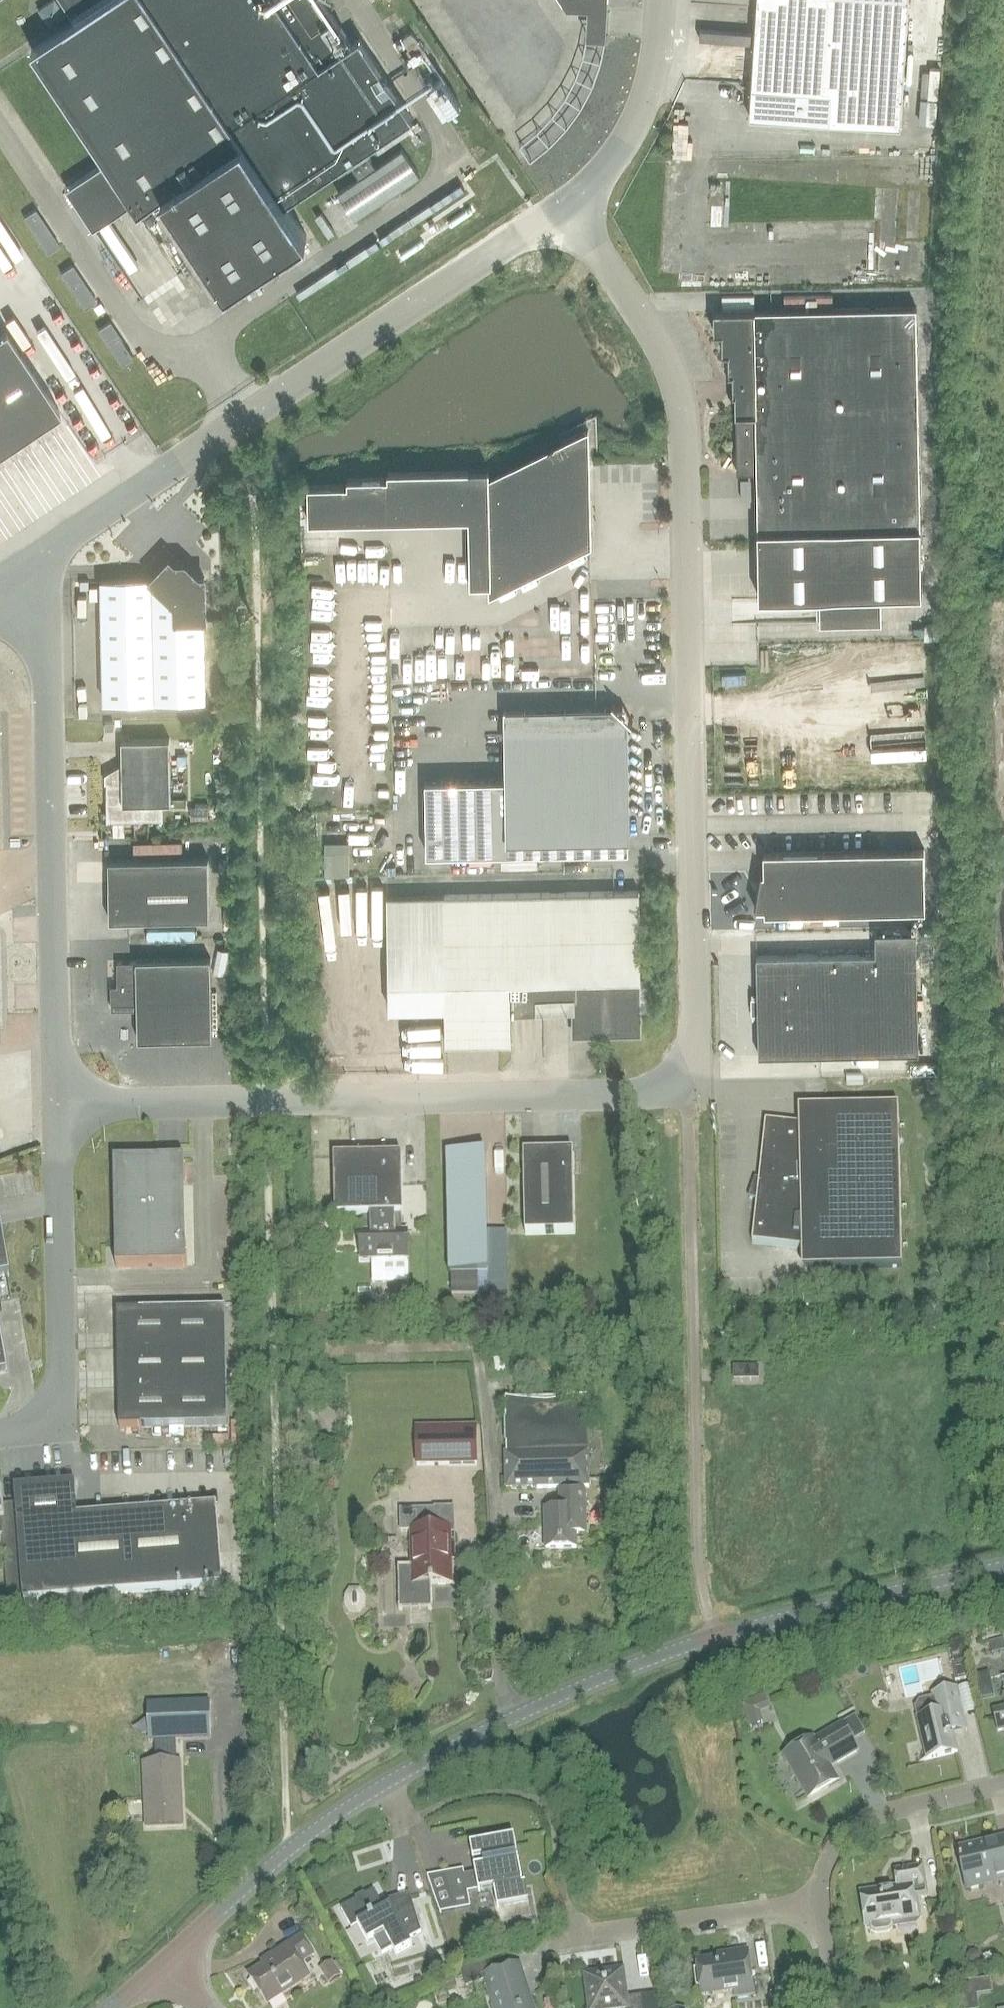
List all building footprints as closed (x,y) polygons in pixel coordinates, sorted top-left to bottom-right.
[(348,163),(359,179),(337,194),(355,220),(419,177),(402,150),(376,168),(365,151),(413,119),(360,39),(352,44),(322,0),(67,0),(79,18),(32,50),(106,162),(66,189),(93,229),(133,202),(138,210),(163,194),(226,290),(307,237),(285,205),(348,163)] [(901,128),(909,0),(757,0),(750,118),(901,128)] [(449,113),(459,106),(441,78),(431,84),(431,86),(427,88),(444,113),(447,111),(449,113)] [(912,179),(867,179),(869,277),(914,277),(912,179)] [(730,212),(697,213),(698,281),(819,278),(817,180),(729,182),(730,212)] [(916,308),(714,312),(714,334),(722,333),(723,353),(729,353),(729,373),(733,373),(733,393),(735,393),(737,474),(757,473),(758,533),(760,598),(820,597),(820,623),(881,622),(881,596),(921,595),(920,530),(916,308)] [(102,327),(126,362),(138,354),(114,319),(102,327)] [(59,411),(5,329),(0,333),(0,450),(59,411)] [(388,472),(388,479),(348,480),(348,486),(309,487),(310,523),(469,520),(470,586),(490,585),(491,595),(591,546),(588,430),(489,479),(489,470),(388,472)] [(104,702),(111,702),(205,700),(203,619),(205,619),(204,578),(188,578),(170,560),(152,579),(101,580),(104,702)] [(427,855),(629,851),(626,724),(612,710),(506,712),(506,709),(504,709),(506,780),(426,781),(427,855)] [(122,766),(106,776),(107,822),(163,820),(163,803),(171,803),(170,739),(122,740),(122,766)] [(330,873),(354,873),(353,839),(330,840),(330,873)] [(765,913),(926,910),(924,849),(764,853),(764,873),(761,872),(755,909),(756,909),(765,908),(765,913)] [(208,859),(109,861),(109,888),(110,921),(131,921),(131,920),(210,919),(208,859)] [(641,978),(639,892),(443,896),(446,1044),(512,1043),(511,1002),(575,1001),(576,1034),(638,1032),(637,978),(641,978)] [(874,934),(875,954),(757,956),(758,996),(752,996),(752,1017),(758,1017),(759,1056),(919,1053),(916,933),(874,934)] [(111,986),(111,1010),(137,1010),(138,1040),(212,1039),(210,959),(136,960),(136,962),(117,963),(118,986),(111,986)] [(808,1270),(902,1268),(898,1107),(805,1109),(803,1126),(765,1122),(752,1243),(808,1249),(808,1270)] [(574,1233),(573,1152),(524,1153),(525,1234),(574,1233)] [(449,1275),(489,1274),(486,1153),(446,1154),(449,1275)] [(402,1156),(334,1157),(335,1217),(371,1216),(395,1215),(403,1215),(402,1156)] [(224,1159),(224,1172),(232,1172),(232,1159),(224,1159)] [(184,1160),(165,1160),(159,1160),(159,1165),(118,1165),(120,1246),(116,1246),(116,1268),(187,1266),(184,1160)] [(372,1232),(360,1232),(361,1260),(408,1259),(407,1231),(396,1231),(395,1215),(371,1216),(372,1232)] [(118,1352),(227,1350),(226,1311),(117,1313),(118,1352)] [(228,1388),(227,1350),(118,1352),(119,1390),(228,1388)] [(733,1380),(759,1380),(759,1367),(733,1367),(733,1380)] [(228,1427),(228,1388),(119,1390),(119,1429),(228,1427)] [(589,1488),(587,1398),(505,1400),(507,1490),(589,1488)] [(476,1431),(416,1432),(417,1466),(477,1465),(476,1431)] [(77,1484),(17,1488),(19,1504),(3,1505),(2,1489),(0,1489),(0,1536),(3,1535),(8,1602),(223,1586),(217,1506),(80,1516),(77,1484)] [(576,1534),(586,1534),(585,1492),(560,1493),(560,1509),(545,1510),(546,1549),(576,1548),(576,1534)] [(451,1529),(436,1529),(436,1509),(400,1510),(401,1531),(411,1531),(411,1567),(399,1567),(399,1609),(431,1609),(430,1584),(452,1584),(451,1529)] [(951,1662),(955,1680),(968,1677),(964,1659),(951,1662)] [(917,1719),(926,1760),(957,1752),(953,1736),(967,1733),(957,1689),(932,1695),(933,1698),(920,1701),(915,1708),(917,1719)] [(176,1740),(210,1739),(209,1702),(149,1705),(150,1741),(155,1741),(156,1764),(145,1765),(148,1826),(181,1825),(179,1764),(177,1764),(176,1740)] [(1003,1731),(1003,1707),(992,1710),(997,1733),(1003,1731)] [(830,1767),(858,1751),(842,1725),(814,1741),(814,1740),(784,1757),(808,1797),(838,1780),(830,1767)] [(467,1894),(495,1888),(498,1908),(527,1903),(524,1886),(521,1887),(521,1884),(522,1883),(514,1838),(470,1845),(475,1873),(445,1879),(455,1909),(469,1907),(467,1894)] [(957,1849),(966,1890),(1003,1881),(1003,1838),(957,1849)] [(898,1887),(865,1892),(859,1893),(864,1928),(868,1928),(869,1932),(873,1934),(888,1932),(891,1929),(890,1922),(913,1919),(910,1898),(927,1895),(923,1867),(896,1871),(898,1887)] [(408,1939),(421,1932),(409,1894),(380,1902),(374,1891),(365,1896),(364,1893),(355,1898),(356,1900),(341,1909),(351,1929),(358,1925),(367,1943),(373,1939),(382,1954),(392,1949),(396,1955),(412,1946),(408,1939)] [(299,1963),(313,1954),(301,1937),(271,1957),(273,1960),(248,1977),(267,2005),(308,1977),(299,1963)] [(735,1997),(754,1994),(749,1954),(697,1961),(702,1996),(734,1992),(735,1997)] [(485,1977),(495,2007),(534,2007),(520,1965),(488,1976),(484,1962),(461,1969),(466,1983),(485,1977)] [(642,1996),(626,1999),(623,1972),(587,1977),(591,2007),(622,2007),(627,2007),(643,2007),(642,1996)]
